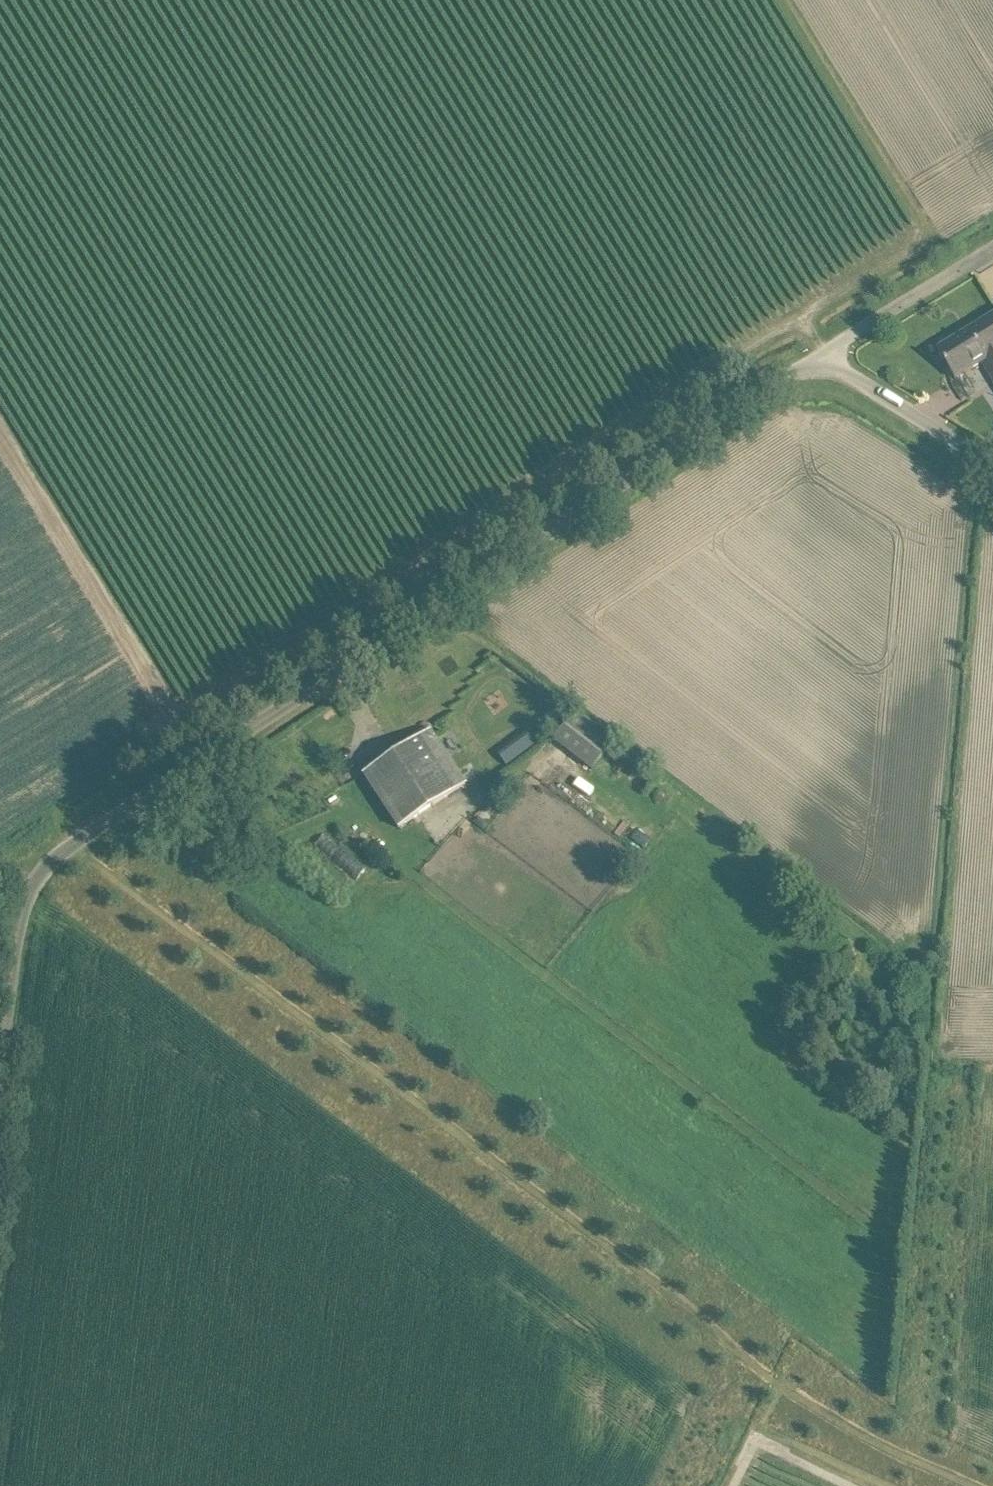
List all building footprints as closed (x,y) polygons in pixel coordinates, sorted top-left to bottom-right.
[(938,350),(956,379),(982,363),(992,381),(992,316),(938,350)] [(553,739),(592,768),(610,744),(572,714),(553,739)] [(465,784),(441,747),(430,730),(363,774),(398,828),(465,784)]
